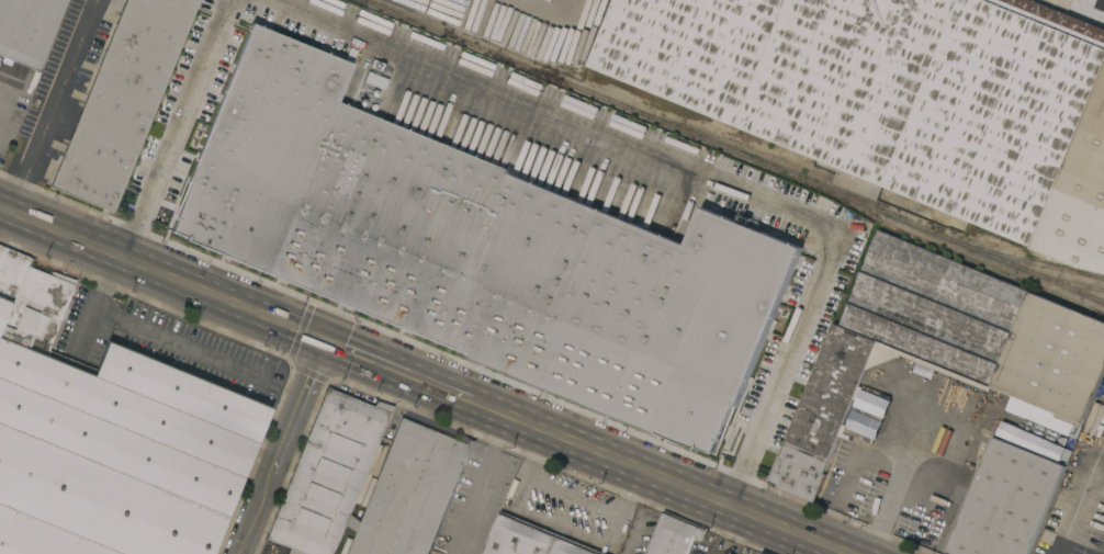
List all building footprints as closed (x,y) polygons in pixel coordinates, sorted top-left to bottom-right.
[(10,65),(0,60),(1,56),(0,55),(0,0),(67,0),(38,70),(30,67),(29,71),(20,68),(22,64),(12,60),(10,65)] [(49,185),(124,0),(198,0),(113,212),(49,185)] [(588,64),(614,0),(1035,0),(1048,5),(1050,0),(1058,0),(1055,8),(1059,10),(1063,0),(1066,0),(1068,1),(1063,12),(1103,28),(1103,66),(1032,246),(883,184),(838,167),(588,64)] [(329,15),(334,4),(346,9),(340,21),(329,15)] [(370,21),(364,35),(346,27),(351,13),(370,21)] [(1032,246),(1103,66),(1103,273),(1078,267),(1030,247),(1032,246)] [(252,280),(177,249),(182,236),(183,236),(225,132),(224,132),(246,78),(247,78),(250,71),(300,92),(296,100),(315,108),(307,146),(252,280)] [(324,102),(354,94),(359,111),(367,109),(370,125),(362,127),(369,150),(337,158),(324,102)] [(877,201),(833,182),(838,167),(883,184),(877,201)] [(878,228),(1103,319),(1103,374),(1083,427),(1054,416),(1055,412),(991,386),(989,391),(901,354),(866,369),(859,385),(863,386),(863,384),(891,396),(876,434),(847,423),(857,399),(854,398),(844,423),(847,425),(842,437),(838,436),(824,472),(826,473),(815,501),(778,486),(778,484),(770,480),(833,321),(840,325),(878,228)] [(271,407),(211,553),(0,553),(0,245),(33,258),(30,265),(49,274),(52,270),(77,280),(69,297),(72,298),(53,348),(49,346),(48,349),(97,369),(108,340),(271,407)] [(345,523),(330,553),(286,553),(289,546),(266,538),(326,386),(373,405),(376,399),(394,406),(386,426),(384,425),(349,513),(358,521),(401,417),(458,440),(460,434),(475,440),(429,553),(345,553),(354,531),(345,523)] [(1064,464),(1029,553),(951,553),(946,552),(992,436),(1064,464)] [(500,510),(610,553),(483,553),(500,510)] [(696,539),(690,553),(645,553),(663,511),(705,528),(706,527),(708,528),(703,539),(703,540),(701,541),(699,541),(696,539)]
